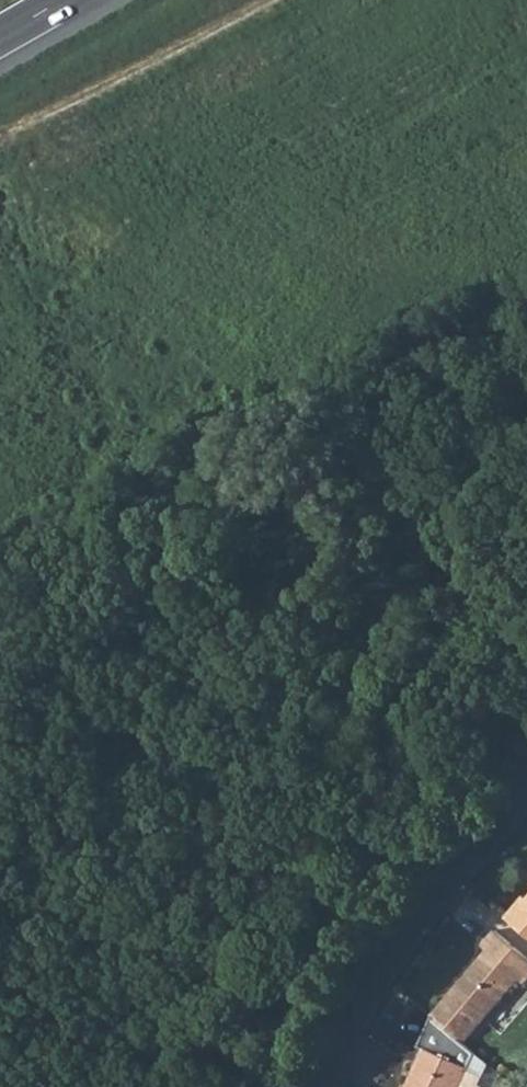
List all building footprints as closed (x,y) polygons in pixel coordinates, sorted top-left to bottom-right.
[(526,935),(526,897),(526,896),(507,918),(526,935)] [(453,993),(433,1016),(435,1018),(465,1043),(484,1020),(521,978),(526,982),(526,981),(526,955),(497,930),(484,946),(489,950),(453,993)] [(477,1054),(465,1043),(435,1018),(422,1045),(427,1048),(408,1086),(410,1086),(461,1086),(477,1054)]
